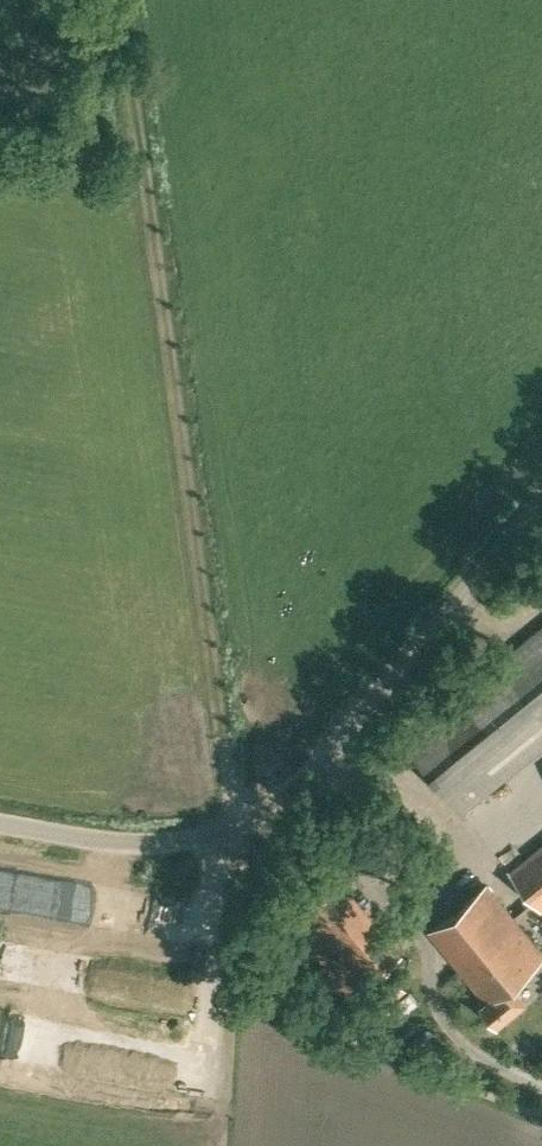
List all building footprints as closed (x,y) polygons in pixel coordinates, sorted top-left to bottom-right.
[(463,812),(541,747),(541,624),(403,738),(463,812)] [(505,868),(541,911),(541,910),(541,838),(505,868)] [(525,1000),(509,981),(541,954),(484,884),(428,930),(485,999),(480,1004),(496,1024),(525,1000)] [(330,892),(292,919),(349,999),(387,973),(330,892)]
